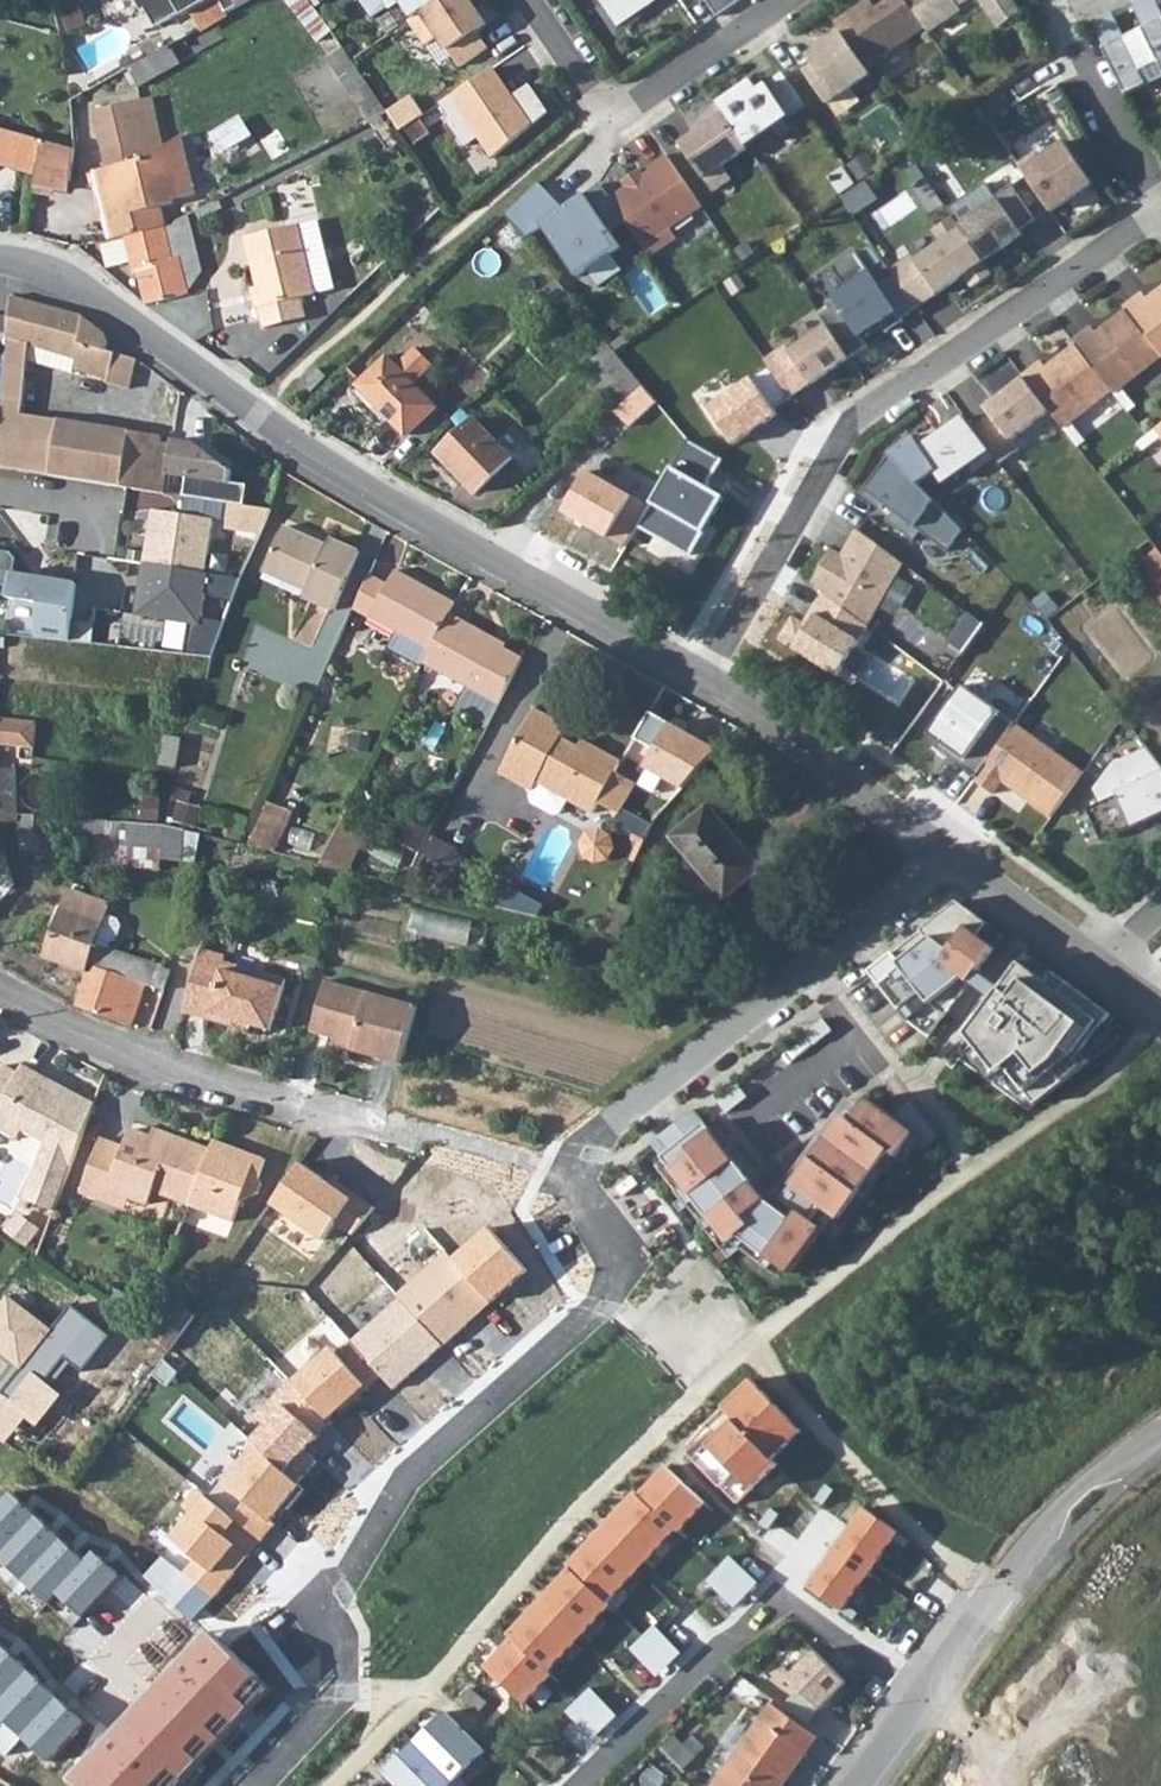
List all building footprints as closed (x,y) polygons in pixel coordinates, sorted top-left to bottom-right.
[(31,9),(33,0),(16,0),(15,5),(31,9)] [(140,12),(144,10),(154,28),(179,13),(181,17),(210,0),(133,0),(140,12)] [(225,13),(248,0),(218,0),(225,13)] [(372,18),(387,7),(389,10),(401,2),(412,18),(439,0),(359,0),(372,18)] [(470,0),(439,0),(412,18),(410,20),(427,46),(439,37),(460,67),(488,48),(477,30),(487,24),(470,0)] [(618,28),(657,1),(656,0),(599,0),(618,28)] [(716,18),(742,0),(704,0),(716,18)] [(835,22),(842,32),(867,67),(926,27),(907,0),(888,0),(877,8),(871,0),(868,0),(835,22)] [(926,27),(929,32),(962,9),(959,5),(967,0),(907,0),(926,27)] [(1001,26),(1023,11),(1016,0),(983,0),(1001,26)] [(302,12),(326,45),(338,38),(330,27),(312,4),(302,12)] [(169,44),(179,62),(197,51),(222,39),(231,33),(221,15),(169,44)] [(1160,62),(1160,20),(1145,28),(1160,62)] [(1105,47),(1128,94),(1160,78),(1160,62),(1145,28),(1105,47)] [(867,67),(842,32),(808,55),(815,65),(806,71),(828,103),(871,74),(867,67)] [(127,69),(133,79),(138,86),(164,71),(179,62),(169,44),(127,69)] [(493,68),(441,103),(451,119),(448,120),(466,146),(480,137),(494,158),(548,113),(530,85),(506,102),(498,89),(504,85),(493,68)] [(752,79),(718,103),(748,147),(768,132),(782,139),(796,125),(791,117),(807,106),(783,72),(758,89),(752,79)] [(105,168),(148,158),(163,148),(151,98),(93,110),(105,168)] [(748,147),(718,103),(689,123),(696,133),(680,143),(714,192),(732,179),(723,166),(749,148),(748,147)] [(214,130),(225,150),(255,134),(244,115),(214,130)] [(35,174),(41,140),(0,129),(0,163),(35,174)] [(104,219),(109,238),(123,235),(164,226),(160,207),(175,203),(174,199),(194,193),(193,187),(180,136),(163,148),(148,158),(105,168),(117,215),(104,219)] [(34,187),(58,193),(60,182),(69,184),(75,150),(41,140),(35,174),(34,187)] [(1036,152),(1020,163),(1053,211),(1095,183),(1065,141),(1040,158),(1036,152)] [(626,187),(610,198),(626,222),(650,256),(676,238),(670,229),(703,207),(666,154),(648,167),(651,170),(644,175),(640,169),(622,181),(626,187)] [(92,171),(104,219),(117,215),(105,168),(92,171)] [(540,182),(507,214),(510,218),(527,239),(545,227),(579,277),(623,248),(612,232),(626,222),(610,198),(601,185),(566,209),(540,182)] [(961,226),(986,261),(1015,241),(1011,236),(1036,219),(1012,184),(996,196),(999,200),(961,226)] [(913,255),(891,270),(895,276),(917,309),(965,276),(974,288),(994,274),(986,261),(961,226),(955,216),(934,230),(940,239),(915,257),(913,255)] [(510,218),(493,233),(531,280),(549,266),(527,239),(510,218)] [(165,230),(172,259),(177,258),(193,253),(187,225),(165,230)] [(298,225),(245,237),(251,264),(256,263),(262,286),(252,288),(256,308),(259,307),(263,327),(306,318),(301,298),(314,294),(298,225)] [(123,235),(132,272),(139,271),(146,304),(185,295),(177,258),(172,259),(165,230),(164,226),(123,235)] [(828,326),(850,358),(869,346),(862,336),(881,323),(887,333),(904,321),(902,319),(917,309),(895,276),(880,287),(856,251),(832,268),(847,289),(827,303),(831,309),(821,316),(828,326)] [(1126,307),(1128,310),(1160,352),(1160,290),(1149,299),(1145,293),(1126,307)] [(2,412),(23,415),(30,344),(54,353),(51,366),(128,389),(136,361),(107,350),(109,341),(105,332),(80,316),(10,298),(2,412)] [(1128,310),(1098,333),(1094,327),(1076,341),(1078,345),(1113,389),(1115,392),(1160,356),(1160,352),(1128,310)] [(850,358),(828,326),(792,351),(788,345),(766,360),(792,398),(850,358)] [(612,345),(593,361),(602,371),(598,375),(622,404),(643,384),(641,380),(612,345)] [(1113,389),(1078,345),(1048,368),(1044,362),(1025,376),(1051,410),(1064,427),(1113,389)] [(360,385),(407,434),(437,406),(415,383),(434,365),(418,348),(399,366),(389,357),(360,385)] [(329,372),(319,363),(303,380),(313,390),(329,372)] [(992,414),(974,427),(998,458),(1002,463),(1021,449),(1013,439),(1051,410),(1025,376),(986,407),(992,414)] [(0,439),(0,469),(21,472),(155,491),(165,492),(168,473),(173,445),(163,443),(164,438),(23,415),(2,412),(0,439)] [(893,457),(919,484),(938,472),(946,484),(973,464),(978,471),(998,458),(974,427),(966,417),(922,447),(915,438),(891,454),(893,457)] [(441,453),(477,492),(513,456),(477,418),(441,453)] [(173,445),(168,473),(187,476),(184,496),(245,504),(248,484),(231,481),(232,470),(194,443),(174,439),(173,445)] [(919,484),(893,457),(863,496),(882,511),(886,505),(895,512),(888,522),(915,542),(922,533),(949,553),(965,532),(919,484)] [(216,518),(155,509),(146,563),(208,572),(216,518)] [(264,573),(307,591),(304,599),(333,612),(359,552),(330,539),(326,546),(283,527),(264,573)] [(832,549),(812,584),(870,626),(904,564),(858,529),(842,555),(832,549)] [(1155,574),(1160,569),(1160,552),(1160,549),(1145,562),(1155,574)] [(0,551),(0,585),(10,587),(9,599),(41,603),(36,638),(71,640),(76,584),(42,578),(42,577),(16,573),(18,559),(12,552),(0,551)] [(208,572),(146,563),(141,615),(195,622),(192,652),(218,655),(229,621),(206,618),(210,595),(235,603),(243,578),(208,572)] [(901,612),(923,574),(907,565),(885,603),(901,612)] [(1152,576),(1160,589),(1160,569),(1155,574),(1152,576)] [(419,668),(422,662),(450,615),(454,606),(397,573),(388,588),(370,620),(395,634),(387,650),(419,668)] [(352,611),(370,620),(388,588),(367,576),(352,611)] [(496,704),(498,704),(522,659),(482,636),(482,632),(450,615),(422,662),(467,688),(456,709),(485,725),(496,704)] [(141,726),(155,728),(158,706),(143,704),(141,726)] [(498,773),(531,790),(535,781),(592,812),(597,801),(618,812),(634,780),(614,770),(618,762),(582,741),(577,747),(560,738),(565,728),(533,710),(498,773)] [(39,743),(39,718),(0,714),(0,739),(39,743)] [(1018,724),(976,782),(994,795),(1003,782),(1053,818),(1085,772),(1018,724)] [(1104,842),(1160,816),(1160,764),(1149,749),(1116,764),(1097,790),(1104,804),(1090,810),(1104,842)] [(18,821),(17,770),(0,769),(0,821),(18,821)] [(247,845),(276,852),(294,812),(268,800),(247,845)] [(670,838),(722,900),(757,869),(705,807),(670,838)] [(26,815),(23,850),(45,852),(47,831),(123,836),(122,846),(161,850),(160,857),(182,860),(183,851),(184,831),(163,825),(26,815)] [(322,864),(347,870),(365,833),(344,822),(322,864)] [(183,851),(227,863),(231,842),(184,831),(183,851)] [(122,846),(120,866),(160,869),(160,857),(161,850),(122,846)] [(15,885),(8,860),(0,869),(0,902),(15,885)] [(77,1006),(131,1027),(145,984),(155,988),(162,968),(108,950),(95,945),(105,915),(108,903),(67,889),(45,960),(88,975),(77,1006)] [(956,901),(867,971),(909,1023),(927,1037),(993,947),(976,935),(985,923),(956,901)] [(600,933),(615,937),(624,915),(611,909),(600,933)] [(95,945),(108,950),(111,940),(114,940),(119,924),(118,919),(105,915),(95,945)] [(472,936),(473,921),(417,917),(416,932),(472,936)] [(200,949),(182,1012),(208,1020),(209,1013),(270,1030),(284,978),(223,962),(224,956),(200,949)] [(1044,981),(1019,963),(966,1034),(997,1073),(1005,1067),(1034,1104),(1082,1066),(1076,1058),(1108,1014),(1051,972),(1044,981)] [(418,1007),(323,980),(309,1031),(352,1042),(350,1049),(401,1063),(418,1007)] [(94,1104),(22,1065),(18,1072),(4,1065),(0,1072),(0,1130),(17,1139),(22,1130),(44,1142),(23,1200),(54,1211),(94,1104)] [(704,1123),(660,1157),(728,1243),(737,1235),(788,1272),(821,1228),(805,1217),(816,1203),(838,1219),(888,1150),(896,1156),(913,1133),(867,1099),(855,1115),(847,1109),(780,1200),(784,1203),(778,1211),(765,1201),(704,1123)] [(153,1138),(168,1144),(170,1135),(156,1129),(153,1138)] [(81,1192),(105,1202),(109,1192),(129,1200),(147,1206),(153,1192),(190,1206),(211,1151),(170,1135),(168,1144),(153,1138),(131,1130),(124,1148),(101,1139),(81,1192)] [(265,1160),(215,1141),(211,1151),(190,1206),(233,1222),(241,1201),(258,1194),(261,1185),(258,1179),(265,1160)] [(304,1165),(275,1205),(325,1241),(354,1201),(304,1165)] [(105,1202),(126,1210),(129,1200),(109,1192),(105,1202)] [(14,1217),(3,1233),(25,1247),(35,1232),(14,1217)] [(491,1228),(455,1258),(495,1303),(529,1273),(491,1228)] [(450,1252),(400,1298),(443,1346),(495,1303),(455,1258),(450,1252)] [(443,1346),(400,1298),(350,1342),(394,1390),(443,1346)] [(0,1313),(0,1350),(20,1367),(0,1392),(0,1437),(7,1443),(25,1421),(39,1432),(67,1397),(44,1378),(63,1356),(83,1372),(115,1334),(76,1303),(52,1332),(11,1299),(0,1313)] [(330,1346),(292,1383),(328,1421),(367,1386),(330,1346)] [(737,1425),(712,1449),(758,1494),(782,1470),(775,1462),(806,1431),(755,1382),(724,1409),(737,1425)] [(292,1383),(264,1411),(274,1422),(255,1440),(259,1447),(285,1472),(320,1439),(315,1433),(328,1421),(292,1383)] [(285,1472),(259,1447),(214,1496),(240,1519),(262,1540),(277,1524),(273,1521),(304,1489),(285,1472)] [(517,1640),(486,1667),(529,1707),(555,1681),(550,1676),(612,1612),(609,1607),(676,1531),(681,1534),(709,1507),(668,1469),(641,1496),(636,1494),(572,1567),(574,1576),(538,1615),(517,1640)] [(214,1496),(198,1483),(181,1503),(194,1514),(176,1534),(201,1557),(186,1573),(212,1596),(241,1566),(230,1555),(238,1547),(225,1536),(240,1519),(214,1496)] [(1,1558),(40,1515),(13,1491),(0,1506),(0,1557),(1,1558)] [(901,1536),(865,1510),(810,1588),(845,1612),(901,1536)] [(1,1558),(24,1580),(64,1539),(40,1515),(1,1558)] [(58,1593),(87,1561),(64,1539),(24,1580),(48,1603),(58,1593)] [(87,1561),(58,1593),(85,1618),(123,1577),(96,1552),(87,1561)] [(212,1596),(186,1573),(163,1554),(145,1575),(194,1617),(212,1596)] [(72,1779),(82,1785),(182,1785),(275,1689),(209,1632),(72,1779)] [(30,1673),(2,1647),(0,1649),(0,1705),(30,1673)] [(815,1651),(787,1679),(819,1711),(847,1683),(815,1651)] [(8,1753),(22,1738),(58,1699),(30,1673),(0,1705),(0,1716),(9,1724),(0,1733),(0,1746),(8,1753)] [(58,1699),(22,1738),(46,1762),(84,1725),(58,1699)] [(814,1737),(769,1706),(711,1785),(779,1785),(814,1737)] [(383,1773),(395,1785),(453,1785),(486,1750),(447,1713),(383,1773)] [(672,1735),(659,1747),(680,1769),(692,1756),(672,1735)]
